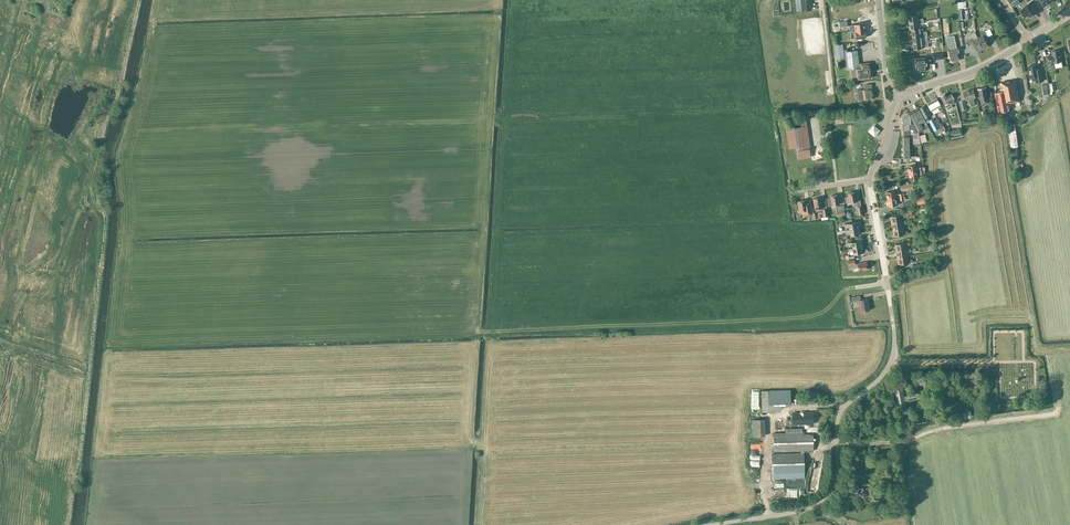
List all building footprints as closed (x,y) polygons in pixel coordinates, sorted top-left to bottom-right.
[(801,11),(811,10),(810,0),(800,0),(801,11)] [(966,19),(964,2),(957,2),(959,20),(966,19)] [(1037,12),(1030,2),(1023,6),(1024,8),(1020,10),(1025,18),(1028,15),(1029,17),(1037,12)] [(906,16),(907,23),(923,21),(925,21),(925,18),(923,19),(922,18),(920,18),(920,19),(918,19),(917,15),(906,16)] [(923,21),(907,23),(908,30),(911,29),(919,28),(918,23),(921,23),(921,24),(923,23),(923,21)] [(801,43),(809,42),(807,23),(799,24),(801,43)] [(866,37),(864,23),(852,24),(853,33),(855,33),(856,39),(866,37)] [(920,28),(919,28),(911,29),(912,36),(926,34),(926,31),(923,32),(921,32),(920,28)] [(978,38),(983,48),(988,45),(985,38),(988,36),(985,31),(980,33),(981,37),(978,38)] [(926,34),(912,36),(912,42),(922,41),(921,37),(924,36),(924,37),(927,36),(926,34)] [(951,63),(959,59),(957,53),(959,52),(958,47),(956,48),(954,36),(947,37),(948,41),(949,40),(951,49),(947,50),(948,55),(951,63)] [(977,51),(983,48),(978,38),(975,40),(973,36),(966,40),(969,46),(974,44),(977,51)] [(844,58),(843,44),(834,46),(836,60),(844,58)] [(857,80),(870,78),(871,77),(871,74),(870,74),(868,62),(860,63),(859,63),(857,50),(845,52),(847,69),(855,68),(857,80)] [(1055,69),(1054,63),(1062,61),(1060,50),(1052,51),(1052,56),(1050,56),(1046,56),(1049,70),(1055,69)] [(925,57),(915,58),(916,71),(931,69),(930,63),(931,63),(931,59),(925,60),(925,57)] [(1036,82),(1043,81),(1041,69),(1037,70),(1036,65),(1028,66),(1030,78),(1035,77),(1036,82)] [(1019,101),(1015,80),(1001,82),(1003,91),(995,92),(998,113),(1010,110),(1009,103),(1019,101)] [(873,95),(872,88),(871,84),(865,85),(865,89),(863,89),(863,94),(858,95),(858,97),(859,97),(859,100),(864,99),(864,100),(873,99),(873,98),(874,97),(873,96),(873,95)] [(990,102),(986,87),(978,88),(982,106),(984,106),(983,104),(990,102)] [(976,98),(974,89),(964,92),(966,100),(969,99),(971,106),(975,105),(974,98),(976,98)] [(946,96),(945,93),(940,96),(944,104),(946,107),(948,110),(952,108),(951,105),(949,102),(949,101),(954,99),(951,94),(946,96)] [(941,105),(937,98),(927,103),(931,110),(932,113),(941,108),(940,105),(941,105)] [(923,105),(919,108),(926,123),(928,122),(927,120),(928,119),(927,116),(929,115),(923,105)] [(928,126),(926,123),(919,108),(909,113),(917,129),(922,127),(923,129),(928,126)] [(917,129),(909,113),(902,117),(903,125),(902,125),(903,130),(903,137),(902,137),(903,157),(911,156),(910,139),(912,139),(913,150),(919,150),(919,143),(919,142),(918,133),(917,129)] [(934,120),(933,118),(929,120),(934,131),(938,128),(941,132),(942,132),(943,134),(946,132),(945,130),(941,123),(940,124),(937,119),(934,120)] [(810,149),(807,125),(806,119),(800,120),(801,127),(794,128),(794,126),(785,127),(789,148),(797,147),(797,151),(799,159),(811,157),(809,149),(810,149)] [(867,130),(873,136),(879,129),(873,123),(867,130)] [(1018,147),(1015,124),(1008,125),(1011,148),(1018,147)] [(961,136),(960,129),(950,130),(951,137),(961,136)] [(907,165),(908,173),(922,170),(922,167),(916,168),(915,164),(907,165)] [(922,170),(908,173),(910,180),(918,178),(917,175),(920,174),(923,174),(922,170)] [(886,192),(887,199),(903,196),(913,195),(912,191),(902,193),(899,194),(895,195),(894,190),(886,192)] [(857,201),(855,192),(848,193),(848,196),(844,197),(845,203),(849,202),(854,202),(854,206),(857,205),(857,201)] [(839,204),(837,195),(830,196),(832,205),(839,204)] [(903,196),(887,199),(888,206),(896,205),(896,201),(900,200),(903,200),(905,200),(904,198),(913,196),(913,195),(903,196)] [(821,202),(820,197),(813,199),(815,209),(822,208),(824,217),(828,217),(825,203),(821,202)] [(806,204),(805,200),(798,201),(799,211),(804,210),(805,213),(805,216),(811,215),(811,212),(809,203),(806,204)] [(845,215),(843,205),(835,207),(837,216),(845,215)] [(901,221),(901,216),(903,216),(903,217),(905,217),(904,214),(890,216),(891,223),(901,221)] [(891,223),(892,229),(903,228),(902,223),(904,223),(906,223),(905,220),(901,221),(891,223)] [(849,229),(860,227),(859,221),(843,224),(844,226),(848,225),(849,229)] [(861,233),(860,227),(849,229),(845,230),(845,232),(849,231),(850,235),(861,233)] [(903,228),(892,229),(893,236),(908,234),(907,231),(905,231),(905,232),(903,232),(903,228)] [(852,248),(863,246),(862,240),(847,243),(847,245),(852,244),(852,248)] [(895,244),(896,251),(906,249),(905,245),(907,244),(907,245),(910,245),(909,242),(905,243),(895,244)] [(864,252),(863,246),(852,248),(848,249),(848,251),(853,250),(853,254),(864,252)] [(896,251),(897,257),(907,256),(906,251),(908,251),(908,252),(910,251),(910,248),(906,249),(896,251)] [(907,256),(897,257),(898,264),(908,262),(912,262),(912,259),(910,259),(910,260),(908,261),(907,256)] [(868,269),(867,262),(857,263),(857,264),(855,264),(854,259),(847,261),(849,269),(857,267),(858,271),(868,269)] [(861,300),(860,295),(851,297),(852,301),(858,300),(860,311),(869,310),(867,298),(861,300)] [(900,389),(894,390),(896,399),(898,409),(904,408),(902,398),(907,397),(907,400),(917,398),(919,394),(916,392),(906,394),(907,395),(902,396),(901,389),(900,389)] [(790,390),(761,390),(761,410),(769,410),(769,409),(779,409),(779,405),(785,404),(790,404),(790,390)] [(805,428),(810,428),(809,423),(812,423),(811,412),(805,412),(801,412),(801,413),(794,413),(794,424),(805,423),(805,428)] [(764,419),(752,419),(753,436),(764,436),(764,419)] [(813,432),(813,428),(810,428),(805,428),(786,428),(785,428),(786,433),(773,433),(774,451),(813,450),(813,432)] [(761,448),(747,448),(747,453),(749,453),(749,462),(761,462),(761,448)] [(804,476),(804,453),(772,454),(772,477),(804,476)] [(777,488),(803,487),(802,479),(788,479),(788,484),(782,484),(782,480),(777,480),(777,488)]
